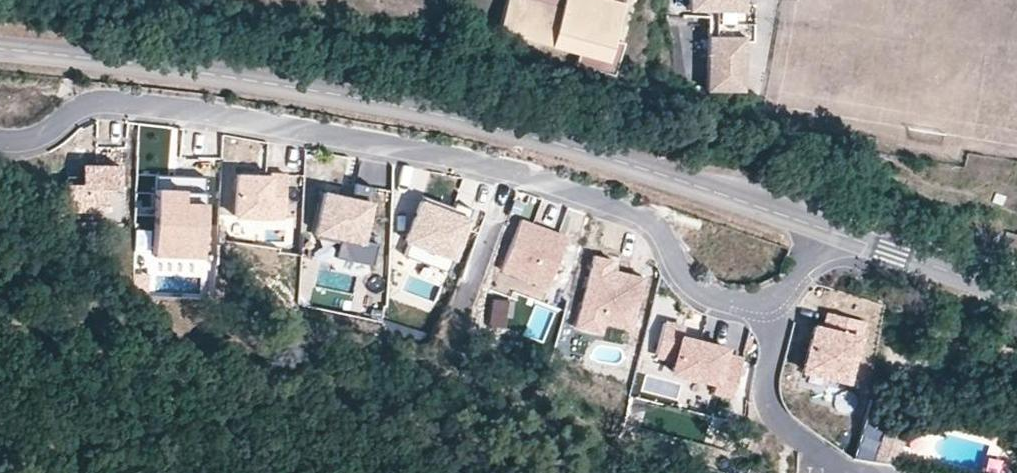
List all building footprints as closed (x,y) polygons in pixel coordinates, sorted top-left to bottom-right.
[(624,0),(563,0),(562,6),(541,0),(507,0),(499,29),(580,51),(577,63),(616,74),(625,41),(615,37),(624,0)] [(744,0),(690,0),(690,8),(716,8),(716,37),(710,37),(709,89),(743,89),(744,41),(753,41),(753,9),(744,9),(744,0)] [(85,187),(64,187),(64,221),(123,221),(122,148),(97,148),(97,168),(85,169),(85,187)] [(268,176),(236,174),(234,217),(282,218),(284,174),(268,174),(268,176)] [(370,183),(353,180),(350,195),(321,189),(312,232),(338,237),(334,255),(370,262),(375,240),(359,237),(370,183)] [(184,192),(157,192),(156,260),(206,261),(207,208),(184,208),(184,192)] [(446,210),(448,204),(418,193),(416,199),(446,210)] [(443,270),(467,206),(450,200),(448,204),(446,210),(416,199),(401,238),(405,239),(400,253),(443,270)] [(556,241),(557,236),(519,222),(500,272),(547,290),(564,244),(556,241)] [(612,260),(594,255),(576,328),(601,334),(604,323),(631,330),(644,278),(610,269),(612,260)] [(149,275),(132,275),(131,292),(148,293),(149,275)] [(846,377),(859,317),(821,308),(818,320),(808,317),(797,366),(846,377)] [(680,322),(661,318),(653,350),(673,354),(670,366),(714,376),(711,391),(731,395),(740,353),(720,349),(722,342),(678,332),(680,322)] [(895,461),(903,433),(885,428),(877,456),(895,461)]
